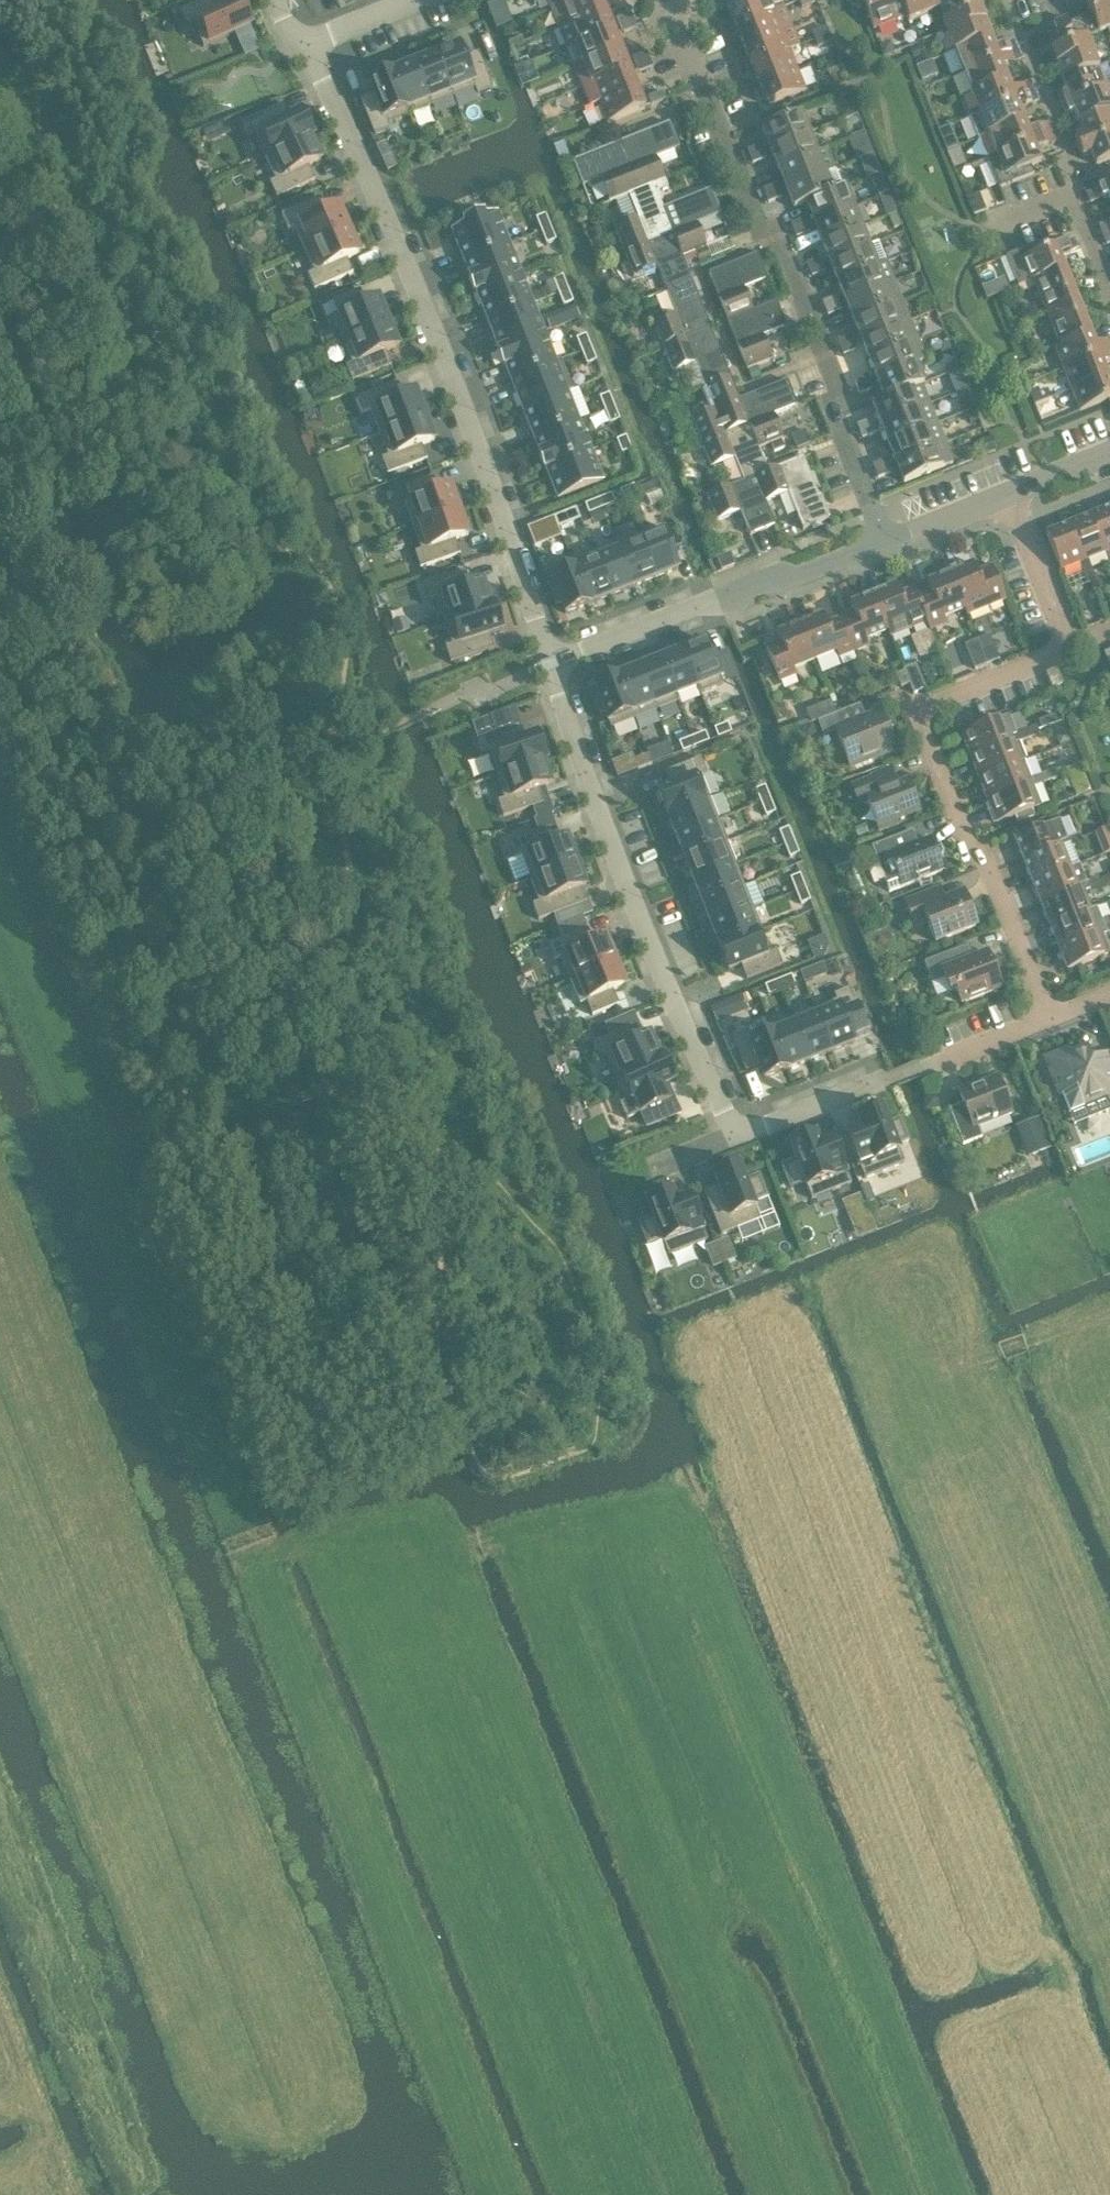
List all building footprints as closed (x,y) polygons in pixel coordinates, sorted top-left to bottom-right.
[(227,6),(225,0),(204,0),(179,11),(186,27),(193,24),(204,49),(208,47),(252,27),(240,0),(227,6)] [(550,8),(571,0),(547,0),(550,8)] [(550,8),(558,28),(606,9),(603,0),(571,0),(550,8)] [(735,28),(785,8),(784,5),(773,10),(769,0),(744,0),(726,7),(735,28)] [(799,3),(802,9),(816,3),(815,0),(807,0),(799,3)] [(874,30),(907,17),(909,22),(938,11),(963,72),(1017,50),(1014,41),(995,49),(979,7),(960,15),(955,0),(862,0),(874,30)] [(1050,53),(1062,82),(1098,67),(1087,39),(1109,30),(1109,0),(1084,0),(1091,17),(1069,26),(1067,20),(1066,21),(1066,20),(1054,25),(1059,36),(1064,34),(1068,45),(1050,53)] [(785,8),(735,28),(743,48),(793,28),(785,8)] [(558,28),(566,47),(614,29),(606,9),(558,28)] [(616,20),(619,27),(634,21),(631,14),(616,20)] [(637,29),(634,21),(619,27),(622,35),(637,29)] [(811,33),(815,41),(830,36),(826,27),(811,33)] [(793,28),(743,48),(750,66),(789,51),(789,50),(800,45),(793,28)] [(566,47),(566,49),(574,67),(622,48),(614,29),(566,47)] [(832,42),(830,36),(815,41),(818,48),(832,42)] [(493,89),(479,53),(465,59),(460,45),(458,46),(436,55),(453,98),(475,89),(477,95),(493,89)] [(574,67),(582,87),(630,68),(622,48),(574,67)] [(1017,50),(963,72),(971,92),(1007,78),(1003,67),(1021,60),(1017,50)] [(750,66),(759,87),(797,71),(789,51),(750,66)] [(632,59),(635,66),(650,60),(647,53),(632,59)] [(453,98),(436,55),(414,63),(431,106),(453,98)] [(653,68),(650,60),(635,66),(638,74),(653,68)] [(431,106),(414,63),(392,72),(409,115),(431,106)] [(830,81),(831,81),(846,75),(842,67),(827,73),(830,81)] [(1061,106),(1106,88),(1109,94),(1109,80),(1104,83),(1098,67),(1062,82),(1066,94),(1058,97),(1061,106)] [(582,87),(582,88),(590,106),(600,102),(638,87),(630,68),(582,87)] [(806,92),(797,71),(759,87),(767,107),(806,92)] [(409,115),(392,72),(370,81),(367,82),(373,95),(360,100),(374,136),(389,130),(387,124),(409,115)] [(971,92),(979,113),(1034,92),(1030,82),(1012,89),(1007,78),(971,92)] [(646,107),(638,87),(600,102),(609,123),(646,107)] [(1079,124),(1109,112),(1109,96),(1109,94),(1106,88),(1061,106),(1066,116),(1074,113),(1079,124)] [(647,98),(650,105),(651,106),(666,100),(662,92),(647,98)] [(977,138),(988,134),(1024,120),(1020,109),(1038,102),(1034,92),(979,113),(969,117),(977,138)] [(313,135),(302,111),(289,118),(283,104),(242,124),(249,138),(255,135),(266,160),(311,139),(314,137),(313,135)] [(762,128),(770,147),(776,145),(809,132),(801,112),(762,128)] [(1078,148),(1109,135),(1109,112),(1079,124),(1083,135),(1074,138),(1078,148)] [(988,134),(996,155),(1021,145),(1051,133),(1047,124),(1028,131),(1024,120),(988,134)] [(622,145),(640,190),(655,184),(655,185),(666,181),(656,157),(680,147),(670,122),(621,142),(622,145)] [(770,147),(778,168),(817,153),(817,152),(809,132),(776,145),(770,147)] [(1055,143),(1051,133),(1021,145),(996,155),(996,156),(987,159),(999,189),(1034,175),(1031,167),(1041,163),(1036,151),(1055,143)] [(1078,148),(1082,158),(1091,154),(1096,167),(1109,162),(1109,135),(1078,148)] [(321,161),(311,139),(266,160),(276,180),(270,183),(277,198),(315,180),(308,167),(321,161)] [(387,171),(396,167),(385,142),(376,146),(387,171)] [(583,186),(598,180),(608,204),(617,200),(630,195),(629,194),(640,190),(622,145),(621,142),(573,161),(583,186)] [(747,151),(749,156),(762,150),(760,146),(747,151)] [(817,153),(778,168),(786,188),(825,173),(836,168),(827,148),(817,152),(817,153)] [(766,160),(762,150),(749,156),(752,165),(766,160)] [(794,208),(807,203),(807,202),(833,192),(832,191),(825,173),(786,188),(794,208)] [(615,227),(624,252),(673,233),(663,208),(664,208),(655,185),(655,184),(640,190),(629,194),(630,195),(639,218),(615,227)] [(1109,201),(1109,184),(1086,194),(1090,204),(1108,197),(1109,201)] [(763,190),(765,197),(778,191),(776,185),(763,190)] [(807,203),(815,223),(853,208),(845,187),(832,191),(833,192),(807,202),(807,203)] [(663,208),(673,233),(682,257),(683,257),(695,252),(700,263),(711,259),(697,224),(720,214),(710,189),(664,208),(663,208)] [(781,199),(778,191),(765,197),(768,204),(781,199)] [(349,230),(338,205),(326,211),(319,197),(280,214),(287,230),(293,227),(303,249),(336,235),(349,230)] [(815,223),(823,242),(861,227),(853,208),(815,223)] [(510,243),(498,214),(452,232),(464,261),(510,243)] [(550,228),(545,215),(536,219),(541,232),(550,228)] [(792,224),(794,230),(807,226),(805,219),(792,224)] [(1102,235),(1109,232),(1109,222),(1099,226),(1102,235)] [(810,233),(807,226),(794,230),(797,238),(810,233)] [(823,242),(831,262),(869,247),(861,227),(823,242)] [(555,241),(550,228),(541,232),(546,245),(555,241)] [(360,255),(349,230),(336,235),(303,249),(314,272),(308,275),(314,290),(353,273),(347,260),(360,255)] [(658,267),(667,290),(692,280),(683,257),(682,257),(673,233),(624,252),(634,277),(658,267)] [(1017,287),(1033,281),(1064,268),(1060,256),(1078,249),(1074,239),(1043,252),(1039,243),(1006,257),(1017,287)] [(521,273),(510,243),(464,261),(475,291),(521,273)] [(831,262),(838,281),(877,266),(876,264),(869,247),(831,262)] [(708,273),(728,323),(753,313),(753,312),(743,289),(767,280),(757,254),(708,273)] [(807,264),(809,270),(822,265),(820,259),(807,264)] [(877,266),(838,281),(847,302),(895,282),(886,260),(876,264),(877,266)] [(825,272),(822,265),(809,270),(812,277),(825,272)] [(1033,281),(1046,313),(1077,300),(1064,268),(1033,281)] [(533,303),(521,273),(475,291),(487,321),(533,303)] [(567,290),(562,276),(553,280),(558,293),(567,290)] [(652,324),(661,348),(711,328),(692,280),(667,290),(677,315),(652,324)] [(895,282),(847,302),(854,320),(902,301),(895,282)] [(389,323),(379,299),(366,304),(360,290),(334,301),(340,315),(333,318),(343,342),(376,329),(389,323)] [(573,303),(567,290),(558,293),(563,306),(573,303)] [(823,303),(826,310),(839,304),(836,298),(823,303)] [(1080,411),(1109,399),(1109,402),(1109,381),(1103,364),(1109,362),(1109,339),(1095,345),(1077,300),(1046,313),(1060,346),(1054,348),(1080,411)] [(854,320),(862,341),(910,322),(902,301),(854,320)] [(545,332),(533,303),(487,321),(499,350),(545,332)] [(776,303),(753,312),(753,313),(728,323),(746,371),(772,360),(763,336),(786,327),(776,303)] [(841,311),(839,304),(826,310),(828,316),(841,311)] [(910,322),(862,341),(870,360),(918,341),(910,322)] [(385,353),(398,347),(389,323),(376,329),(343,342),(352,364),(346,367),(352,381),(390,366),(385,353)] [(695,363),(705,387),(730,376),(711,328),(661,348),(671,373),(695,363)] [(556,362),(545,332),(499,350),(510,380),(556,362)] [(591,348),(585,335),(576,339),(581,352),(591,348)] [(838,342),(841,349),(854,344),(851,337),(838,342)] [(870,360),(878,380),(916,364),(926,360),(918,341),(870,360)] [(857,351),(854,344),(841,349),(843,356),(857,351)] [(596,362),(591,348),(581,352),(586,365),(596,362)] [(568,391),(556,362),(510,380),(522,410),(568,391)] [(878,380),(885,399),(886,399),(912,389),(912,390),(922,386),(924,385),(916,364),(878,380)] [(690,419),(699,444),(749,424),(739,401),(740,401),(730,376),(705,387),(714,410),(690,419)] [(854,381),(857,388),(870,383),(867,376),(854,381)] [(425,417),(416,392),(403,397),(397,382),(358,398),(364,414),(375,409),(384,431),(425,417)] [(739,401),(749,424),(760,449),(784,439),(775,416),(798,407),(788,382),(740,401),(739,401)] [(873,390),(870,383),(857,388),(860,395),(873,390)] [(873,404),(876,414),(881,425),(930,405),(922,386),(912,390),(912,389),(886,399),(885,399),(873,404)] [(580,421),(568,391),(522,410),(534,439),(580,421)] [(604,411),(614,407),(609,394),(599,398),(604,411)] [(930,405),(881,425),(888,444),(937,424),(930,405)] [(614,407),(604,411),(609,424),(619,421),(614,407)] [(422,447),(435,442),(425,417),(384,431),(392,453),(380,458),(386,475),(427,459),(422,447)] [(591,451),(580,421),(534,439),(545,469),(591,451)] [(857,426),(859,433),(873,428),(870,421),(857,426)] [(743,482),(743,483),(744,484),(756,479),(770,473),(769,472),(760,449),(749,424),(699,444),(709,469),(734,460),(743,482)] [(888,444),(897,464),(945,445),(937,424),(888,444)] [(875,434),(875,433),(873,428),(859,433),(862,440),(875,434)] [(621,454),(631,450),(625,437),(616,440),(621,454)] [(953,465),(945,445),(897,464),(905,484),(953,465)] [(603,480),(591,451),(545,469),(557,498),(603,480)] [(765,502),(766,502),(788,493),(803,531),(828,521),(803,458),(769,472),(770,473),(756,479),(765,502)] [(872,465),(875,473),(889,468),(886,460),(872,465)] [(891,474),(889,468),(875,473),(878,479),(891,474)] [(458,511),(450,487),(438,491),(433,477),(405,487),(409,500),(408,500),(418,527),(458,511)] [(775,526),(766,502),(765,502),(756,479),(744,484),(743,483),(706,497),(716,522),(741,512),(751,535),(775,526)] [(623,500),(637,495),(633,486),(620,491),(623,500)] [(597,500),(601,509),(614,504),(611,495),(597,500)] [(588,514),(601,509),(597,500),(585,505),(588,514)] [(1105,552),(1109,550),(1109,508),(1091,516),(1105,552)] [(460,554),(455,540),(468,535),(459,511),(458,511),(418,527),(425,548),(414,552),(420,568),(460,554)] [(553,517),(557,527),(570,522),(567,512),(553,517)] [(1069,525),(1092,583),(1096,581),(1088,559),(1105,552),(1091,516),(1069,525)] [(544,532),(557,527),(553,517),(541,522),(544,532)] [(1046,533),(1061,570),(1079,563),(1088,584),(1092,583),(1069,525),(1046,533)] [(677,570),(660,527),(638,536),(655,579),(677,570)] [(655,579),(638,536),(616,545),(633,588),(655,579)] [(633,588),(616,545),(615,545),(617,551),(597,559),(595,553),(594,554),(610,597),(633,588)] [(610,597),(594,554),(571,563),(588,605),(610,597)] [(717,559),(721,569),(721,571),(733,567),(729,555),(717,559)] [(588,605),(571,563),(549,571),(566,614),(588,605)] [(966,608),(965,609),(968,615),(1006,600),(992,565),(976,571),(974,564),(951,573),(966,608)] [(426,585),(424,585),(429,601),(436,599),(443,622),(449,620),(493,606),(492,603),(490,604),(483,582),(469,586),(465,572),(426,585)] [(928,622),(927,622),(929,630),(946,623),(943,617),(965,609),(966,608),(951,573),(928,582),(931,590),(918,596),(917,596),(928,622)] [(874,594),(888,630),(909,622),(912,628),(926,622),(927,622),(928,622),(917,596),(918,596),(915,587),(900,593),(897,585),(874,594)] [(840,617),(854,652),(869,646),(866,639),(888,630),(874,594),(851,603),(855,611),(840,617)] [(449,620),(443,622),(450,645),(444,647),(449,663),(494,649),(489,635),(501,632),(493,606),(449,620)] [(800,624),(815,660),(836,651),(839,658),(854,652),(840,617),(826,623),(823,615),(800,624)] [(793,668),(815,660),(800,624),(777,633),(780,642),(766,647),(779,681),(795,675),(793,668)] [(979,640),(988,664),(1000,660),(990,635),(979,640)] [(976,669),(988,664),(979,640),(966,644),(976,669)] [(723,683),(706,641),(684,650),(700,692),(723,683)] [(700,692),(684,650),(661,659),(676,696),(697,688),(699,693),(700,692)] [(676,696),(661,659),(639,668),(655,711),(678,702),(676,696)] [(905,671),(910,684),(915,694),(927,689),(917,664),(905,669),(905,671)] [(655,711),(639,668),(616,677),(633,719),(655,711)] [(1053,687),(1063,683),(1056,669),(1047,673),(1053,687)] [(898,675),(903,687),(910,684),(905,671),(898,675)] [(633,719),(616,677),(594,686),(610,728),(633,719)] [(813,723),(817,721),(817,722),(837,714),(836,713),(831,701),(808,711),(813,723)] [(866,719),(837,730),(852,766),(895,749),(881,713),(866,719)] [(1043,729),(1056,723),(1058,723),(1055,715),(1040,721),(1043,729)] [(962,735),(971,757),(1013,740),(1015,745),(1019,743),(1027,740),(1023,732),(1017,734),(1009,716),(999,720),(962,735)] [(717,738),(731,733),(727,723),(714,729),(717,738)] [(520,724),(476,739),(482,755),(488,753),(497,779),(545,762),(547,762),(537,732),(524,737),(520,724)] [(1023,732),(1027,740),(1040,734),(1037,726),(1023,732)] [(691,738),(695,747),(708,742),(705,732),(691,738)] [(682,752),(695,747),(691,738),(679,742),(682,752)] [(971,757),(980,779),(1024,762),(1023,760),(1025,759),(1019,743),(1015,745),(1013,740),(971,757)] [(638,769),(651,764),(648,755),(634,760),(638,769)] [(670,787),(656,792),(666,818),(710,800),(701,776),(706,774),(700,759),(665,773),(670,787)] [(545,762),(497,779),(504,799),(497,802),(503,817),(532,808),(536,819),(551,814),(554,813),(550,802),(543,804),(539,792),(553,787),(545,762)] [(980,779),(989,801),(1043,780),(1041,776),(1031,780),(1024,762),(980,779)] [(1041,776),(1043,780),(1045,784),(1058,779),(1054,771),(1041,776)] [(897,821),(920,812),(908,781),(895,786),(890,773),(853,787),(860,804),(868,801),(880,831),(898,824),(897,821)] [(998,824),(1035,810),(1042,807),(1034,788),(1045,784),(1043,780),(989,801),(998,824)] [(1075,785),(1079,796),(1090,792),(1086,781),(1075,785)] [(764,787),(755,790),(760,803),(769,799),(764,787)] [(769,799),(760,803),(766,816),(774,812),(769,799)] [(710,800),(666,818),(674,839),(719,822),(710,800)] [(538,833),(509,843),(515,859),(521,857),(530,880),(531,882),(578,861),(568,836),(554,841),(549,829),(555,826),(551,814),(536,819),(533,820),(538,833)] [(719,822),(674,839),(683,862),(727,844),(719,822)] [(1016,840),(1025,862),(1061,847),(1060,844),(1052,825),(1016,840)] [(788,828),(779,832),(784,845),(794,841),(788,828)] [(1103,855),(1109,852),(1109,842),(1105,829),(1094,833),(1103,855)] [(871,847),(879,867),(889,893),(943,872),(930,839),(917,844),(912,831),(871,847)] [(1070,840),(1073,847),(1084,843),(1081,836),(1070,840)] [(1061,847),(1025,862),(1033,884),(1080,865),(1079,863),(1069,867),(1063,852),(1073,847),(1070,840),(1060,844),(1061,847)] [(794,841),(784,845),(789,858),(799,854),(794,841)] [(727,844),(683,862),(692,885),(737,868),(727,844)] [(578,861),(531,882),(539,903),(532,905),(538,920),(553,915),(557,926),(582,916),(577,905),(586,902),(581,889),(587,887),(578,861)] [(1033,884),(1042,905),(1078,891),(1077,887),(1086,883),(1080,865),(1033,884)] [(737,868),(692,885),(701,907),(745,890),(737,868)] [(800,875),(790,879),(795,892),(805,888),(800,875)] [(1087,883),(1090,891),(1101,887),(1097,879),(1087,883)] [(1042,905),(1051,927),(1098,908),(1098,906),(1092,909),(1085,893),(1090,891),(1087,883),(1086,883),(1077,887),(1078,891),(1042,905)] [(805,888),(795,892),(800,905),(810,901),(805,888)] [(936,941),(976,926),(964,893),(945,900),(941,888),(906,902),(915,926),(928,921),(936,941)] [(745,890),(701,907),(710,929),(754,912),(745,890)] [(1059,948),(1096,934),(1094,930),(1104,926),(1108,934),(1109,933),(1109,922),(1108,916),(1102,918),(1098,908),(1051,927),(1059,948)] [(754,912),(710,929),(718,950),(762,933),(754,912)] [(1105,957),(1109,955),(1109,953),(1104,936),(1108,934),(1104,926),(1094,930),(1096,934),(1059,948),(1069,971),(1105,957)] [(587,929),(547,945),(554,961),(560,958),(569,980),(593,970),(616,960),(606,935),(592,941),(587,929)] [(762,933),(718,950),(727,973),(741,968),(746,979),(782,965),(776,950),(770,952),(762,933)] [(826,942),(810,948),(817,964),(832,958),(826,942)] [(963,1002),(1001,987),(987,951),(968,959),(963,947),(925,962),(934,984),(946,979),(951,991),(957,989),(963,1002)] [(593,970),(569,980),(580,1005),(586,1002),(592,1016),(618,1005),(613,992),(627,986),(616,960),(593,970)] [(809,969),(800,972),(804,982),(813,979),(809,969)] [(791,976),(778,981),(782,990),(795,984),(791,976)] [(778,981),(765,986),(769,995),(782,990),(778,981)] [(836,1002),(814,1010),(831,1053),(856,1044),(854,1038),(866,1033),(849,989),(834,995),(836,1002)] [(726,1002),(710,1008),(716,1023),(732,1016),(726,1002)] [(814,1010),(792,1019),(809,1062),(831,1053),(814,1010)] [(792,1019),(769,1028),(786,1071),(809,1062),(792,1019)] [(631,1027),(592,1044),(599,1060),(605,1057),(614,1077),(660,1056),(660,1055),(650,1033),(636,1039),(631,1027)] [(747,1030),(731,1036),(745,1071),(757,1067),(762,1080),(786,1071),(769,1028),(749,1036),(747,1030)] [(1043,1059),(1057,1095),(1061,1094),(1069,1113),(1071,1112),(1108,1098),(1109,1103),(1109,1052),(1106,1054),(1094,1059),(1089,1046),(1073,1053),(1067,1049),(1047,1057),(1043,1059)] [(660,1056),(614,1077),(625,1102),(620,1104),(625,1118),(640,1113),(645,1126),(674,1114),(661,1087),(664,1086),(676,1080),(663,1054),(660,1056)] [(979,1127),(1013,1114),(998,1077),(982,1083),(983,1086),(973,1090),(971,1087),(960,1092),(965,1104),(950,1110),(964,1146),(984,1138),(979,1127)] [(859,1127),(846,1133),(864,1178),(903,1163),(897,1147),(909,1142),(900,1119),(889,1123),(882,1106),(866,1112),(866,1110),(856,1114),(856,1116),(855,1117),(859,1127)] [(1032,1124),(1022,1128),(1033,1155),(1051,1148),(1039,1117),(1030,1120),(1032,1124)] [(794,1160),(781,1166),(790,1189),(805,1183),(811,1199),(850,1184),(846,1173),(848,1173),(834,1137),(820,1143),(816,1132),(798,1139),(798,1137),(789,1141),(790,1143),(788,1144),(794,1160)] [(705,1190),(703,1191),(721,1235),(760,1219),(754,1203),(769,1197),(759,1174),(746,1179),(739,1161),(721,1169),(721,1168),(713,1171),(713,1172),(714,1172),(710,1173),(716,1188),(705,1192),(705,1190)] [(652,1217),(637,1222),(647,1246),(662,1240),(668,1256),(707,1240),(703,1230),(705,1229),(691,1194),(677,1199),(673,1188),(657,1194),(657,1192),(646,1197),(647,1198),(645,1199),(652,1217)]
